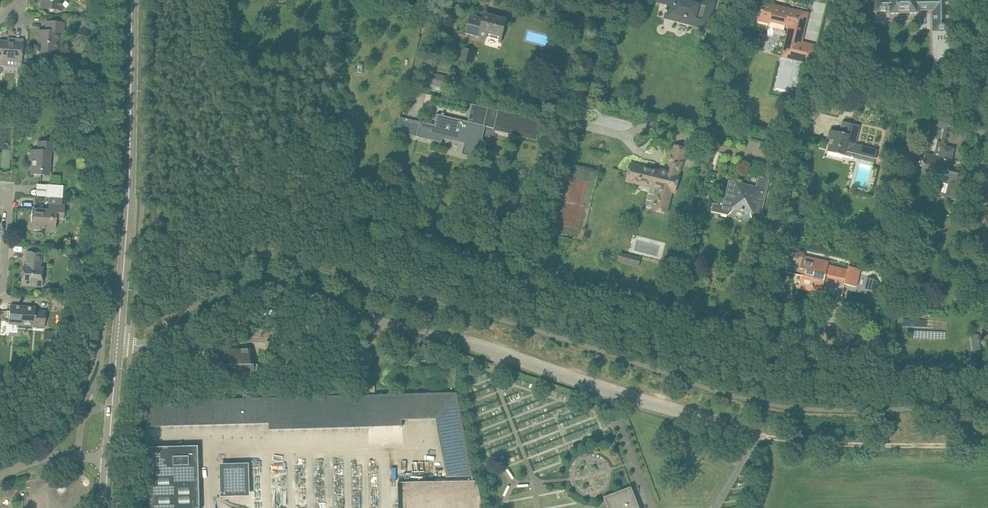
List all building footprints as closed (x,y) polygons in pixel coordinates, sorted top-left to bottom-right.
[(40,8),(61,10),(61,0),(41,0),(40,8)] [(657,1),(675,6),(673,14),(687,17),(686,23),(707,28),(714,1),(710,0),(699,0),(699,1),(695,0),(657,0),(657,1)] [(785,56),(802,60),(812,62),(815,46),(801,43),(807,14),(790,10),(789,13),(772,9),(773,3),(763,0),(759,19),(769,22),(770,20),(792,25),(785,56)] [(876,11),(889,11),(889,14),(919,13),(919,10),(931,10),(932,31),(950,31),(950,0),(876,0),(876,11)] [(506,20),(494,17),(484,14),(483,19),(471,16),(466,32),(486,38),(487,34),(501,38),(506,20)] [(63,22),(56,22),(46,21),(46,31),(39,31),(37,57),(56,58),(58,32),(63,33),(63,22)] [(22,50),(22,40),(14,39),(14,42),(0,41),(0,65),(8,66),(8,59),(21,60),(22,50)] [(462,47),(458,60),(472,64),(476,51),(462,47)] [(801,65),(798,77),(805,78),(808,67),(801,65)] [(432,84),(445,87),(448,76),(436,72),(432,84)] [(846,97),(843,110),(850,112),(853,99),(846,97)] [(442,136),(465,141),(462,153),(474,156),(474,157),(478,157),(479,152),(481,153),(481,151),(480,151),(485,126),(494,128),(493,130),(537,140),(541,121),(472,105),(468,121),(437,114),(434,126),(426,124),(426,123),(400,117),(396,132),(419,137),(441,142),(442,136)] [(948,171),(952,156),(953,149),(945,147),(946,144),(943,143),(947,126),(959,129),(962,116),(939,110),(935,125),(945,127),(941,142),(937,141),(933,156),(925,154),(921,171),(951,179),(947,196),(959,198),(965,174),(953,171),(953,172),(948,171)] [(860,125),(852,124),(842,121),(840,132),(830,130),(828,139),(830,139),(827,151),(845,156),(845,155),(874,162),(878,150),(855,144),(860,125)] [(31,150),(31,153),(32,153),(31,174),(41,175),(41,170),(49,171),(51,152),(54,152),(54,143),(38,141),(37,150),(31,150)] [(678,174),(684,160),(687,151),(675,146),(667,166),(668,167),(666,171),(666,170),(665,170),(664,169),(663,169),(662,170),(661,170),(661,171),(660,172),(655,171),(655,170),(631,164),(627,181),(657,188),(652,209),(666,212),(671,192),(674,192),(679,175),(678,174)] [(779,169),(782,154),(770,151),(764,177),(758,176),(756,187),(737,183),(737,182),(729,180),(723,205),(713,203),(711,211),(728,215),(734,208),(750,212),(752,221),(760,222),(772,168),(779,169)] [(47,184),(46,197),(62,198),(63,185),(47,184)] [(64,205),(59,204),(49,203),(48,210),(33,209),(31,231),(41,232),(41,227),(55,228),(55,220),(63,220),(64,205)] [(41,253),(37,253),(27,252),(26,263),(28,263),(28,267),(23,267),(21,285),(31,285),(42,286),(43,267),(40,267),(41,253)] [(620,253),(618,262),(625,263),(627,255),(620,253)] [(829,262),(812,258),(803,256),(800,269),(805,270),(804,276),(802,275),(799,288),(812,291),(810,297),(820,299),(826,275),(845,279),(844,284),(853,286),(855,281),(858,281),(860,269),(848,266),(848,269),(828,265),(829,262)] [(962,305),(962,293),(955,293),(955,288),(930,288),(931,274),(922,273),(921,314),(930,314),(930,306),(955,306),(955,305),(962,305)] [(45,327),(45,322),(46,312),(35,311),(35,308),(10,306),(9,316),(9,323),(33,325),(33,326),(45,327)] [(707,333),(710,320),(698,317),(695,330),(707,333)] [(44,330),(43,339),(54,339),(54,331),(44,330)] [(978,335),(970,336),(972,343),(979,342),(978,335)] [(263,364),(255,364),(251,364),(251,349),(234,349),(234,352),(230,352),(230,349),(215,350),(216,364),(218,364),(218,375),(244,375),(244,382),(263,381),(263,364)] [(457,392),(356,395),(147,401),(147,427),(269,423),(269,430),(402,426),(401,420),(435,419),(446,477),(472,475),(457,392)] [(148,447),(150,507),(199,507),(198,446),(148,447)] [(250,496),(249,464),(220,465),(221,497),(250,496)] [(604,497),(608,507),(639,507),(631,486),(604,497)]
